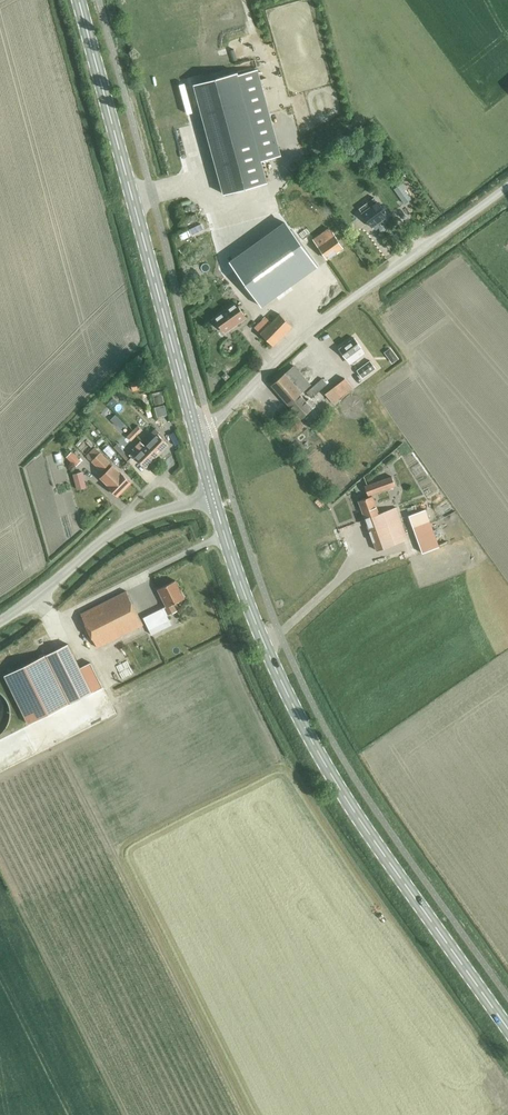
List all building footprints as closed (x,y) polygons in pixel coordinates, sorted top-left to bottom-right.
[(267,182),(238,74),(194,86),(224,194),(267,182)] [(401,184),(394,189),(405,204),(411,199),(401,184)] [(374,198),(360,207),(363,212),(362,213),(372,226),(387,215),(378,202),(377,202),(374,198)] [(184,223),(185,230),(195,228),(193,221),(184,223)] [(313,239),(327,259),(342,248),(328,228),(313,239)] [(318,266),(292,229),(235,270),(249,289),(261,307),(318,266)] [(214,318),(225,332),(246,317),(235,302),(214,318)] [(263,322),(271,309),(265,305),(257,319),(263,322)] [(280,314),(260,333),(273,346),(292,326),(280,314)] [(354,337),(338,348),(346,359),(347,358),(351,364),(366,353),(354,337)] [(371,361),(357,371),(362,378),(376,368),(371,361)] [(293,366),(271,385),(301,418),(314,406),(308,400),(306,402),(300,395),(310,385),(293,366)] [(345,379),(324,395),(331,404),(334,407),(355,392),(357,395),(358,396),(364,391),(363,391),(358,384),(360,383),(352,373),(345,379)] [(306,393),(311,399),(327,385),(322,379),(306,393)] [(132,384),(133,391),(141,389),(139,382),(132,384)] [(158,407),(171,404),(169,395),(156,397),(158,407)] [(149,401),(151,410),(157,408),(155,399),(149,401)] [(123,420),(129,415),(120,403),(113,408),(123,420)] [(131,430),(136,434),(142,429),(137,424),(131,430)] [(147,445),(158,456),(169,445),(158,435),(160,433),(156,429),(152,433),(156,437),(147,445)] [(131,439),(136,434),(131,430),(126,435),(131,439)] [(105,442),(113,446),(116,439),(108,435),(105,442)] [(72,444),(69,447),(79,457),(82,454),(72,444)] [(103,449),(109,456),(114,451),(108,444),(103,449)] [(146,468),(158,456),(147,445),(139,454),(136,450),(130,456),(134,460),(136,458),(146,468)] [(87,457),(102,472),(111,463),(96,448),(87,457)] [(66,456),(76,465),(81,459),(71,450),(66,456)] [(113,466),(101,479),(109,486),(108,487),(118,497),(119,497),(131,484),(121,474),(113,466)] [(369,497),(359,501),(365,517),(376,550),(407,539),(396,508),(378,514),(372,496),(371,494),(395,485),(392,476),(365,486),(368,495),(369,497)] [(409,514),(413,525),(430,519),(426,507),(409,514)] [(347,518),(342,521),(348,533),(353,531),(347,518)] [(413,525),(423,551),(439,545),(430,519),(413,525)] [(162,609),(143,618),(149,630),(169,620),(167,615),(177,610),(174,604),(185,599),(176,580),(157,589),(166,607),(162,609)] [(81,614),(98,649),(143,626),(126,592),(81,614)] [(46,655),(70,703),(92,692),(68,644),(46,655)] [(137,655),(143,666),(151,662),(145,651),(137,655)] [(29,724),(70,703),(46,655),(4,675),(29,724)] [(90,662),(80,668),(92,692),(103,687),(90,662)] [(47,861),(161,803),(103,688),(93,693),(24,727),(31,740),(0,756),(0,767),(47,861)]
